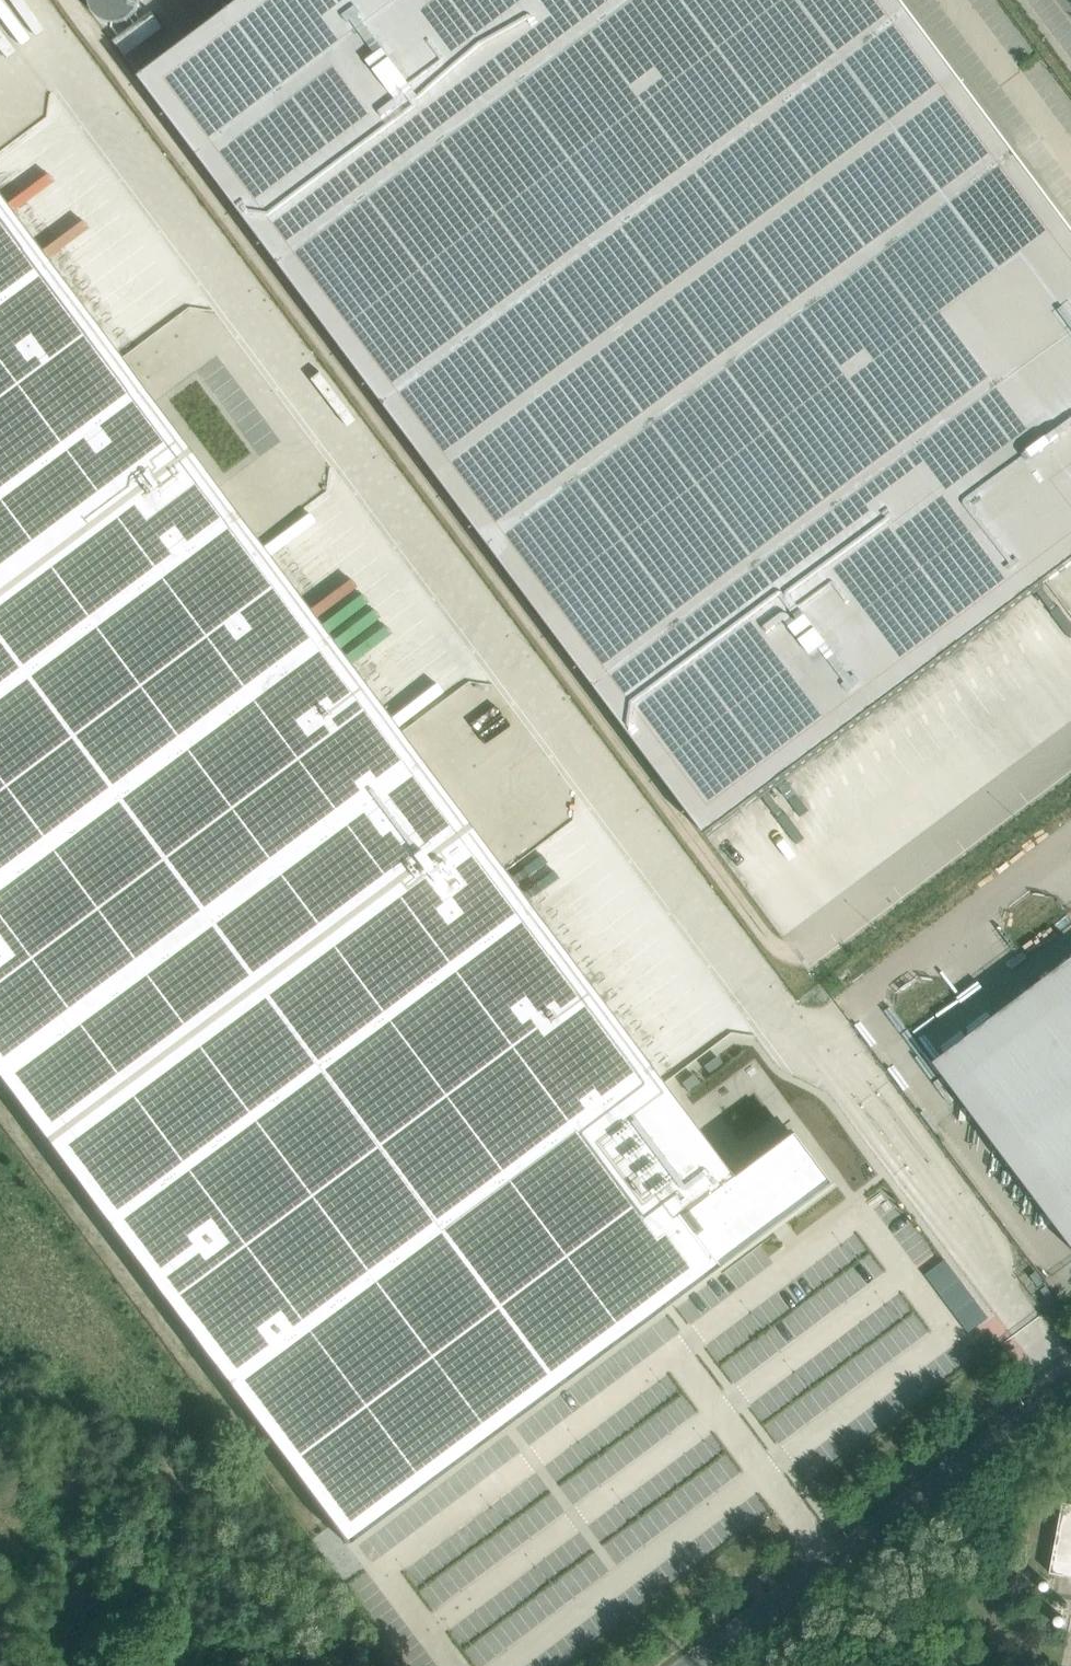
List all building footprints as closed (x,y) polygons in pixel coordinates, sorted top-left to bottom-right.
[(90,1),(91,6),(93,10),(96,14),(99,17),(103,20),(107,22),(112,23),(117,23),(122,22),(126,21),(131,18),(134,15),(137,10),(139,6),(140,1),(140,0),(90,0),(90,1)] [(140,77),(706,835),(1070,562),(1070,227),(901,0),(242,0),(140,77)] [(113,41),(125,57),(165,28),(152,11),(113,41)] [(346,1543),(677,1295),(769,1226),(767,1224),(780,1214),(782,1216),(826,1183),(788,1133),(744,1166),(746,1169),(731,1180),(727,1174),(465,824),(0,201),(0,1080),(346,1543)] [(934,1062),(937,1066),(1070,1245),(1070,959),(934,1062)] [(1050,1573),(1070,1576),(1070,1504),(1063,1503),(1050,1573)]
